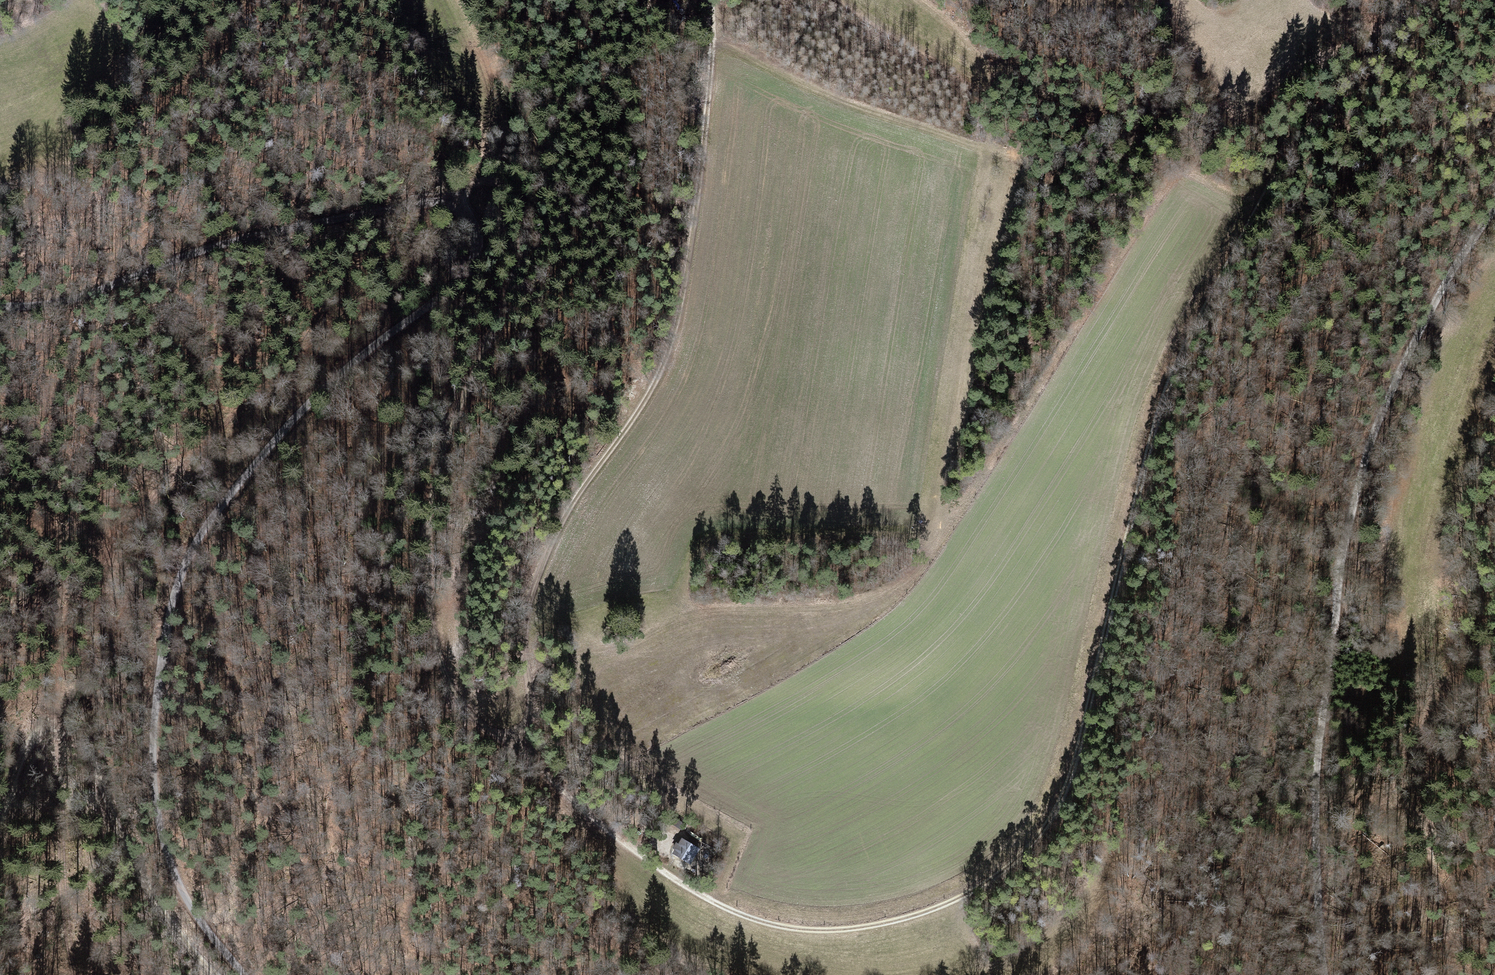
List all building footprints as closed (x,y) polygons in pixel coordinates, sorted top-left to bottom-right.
[(163,30),(156,23),(148,31),(154,38),(163,30)] [(1058,174),(1048,171),(1045,182),(1055,185),(1058,174)] [(654,823),(647,820),(645,824),(652,828),(654,823)] [(698,850),(682,840),(674,853),(690,863),(698,850)]
